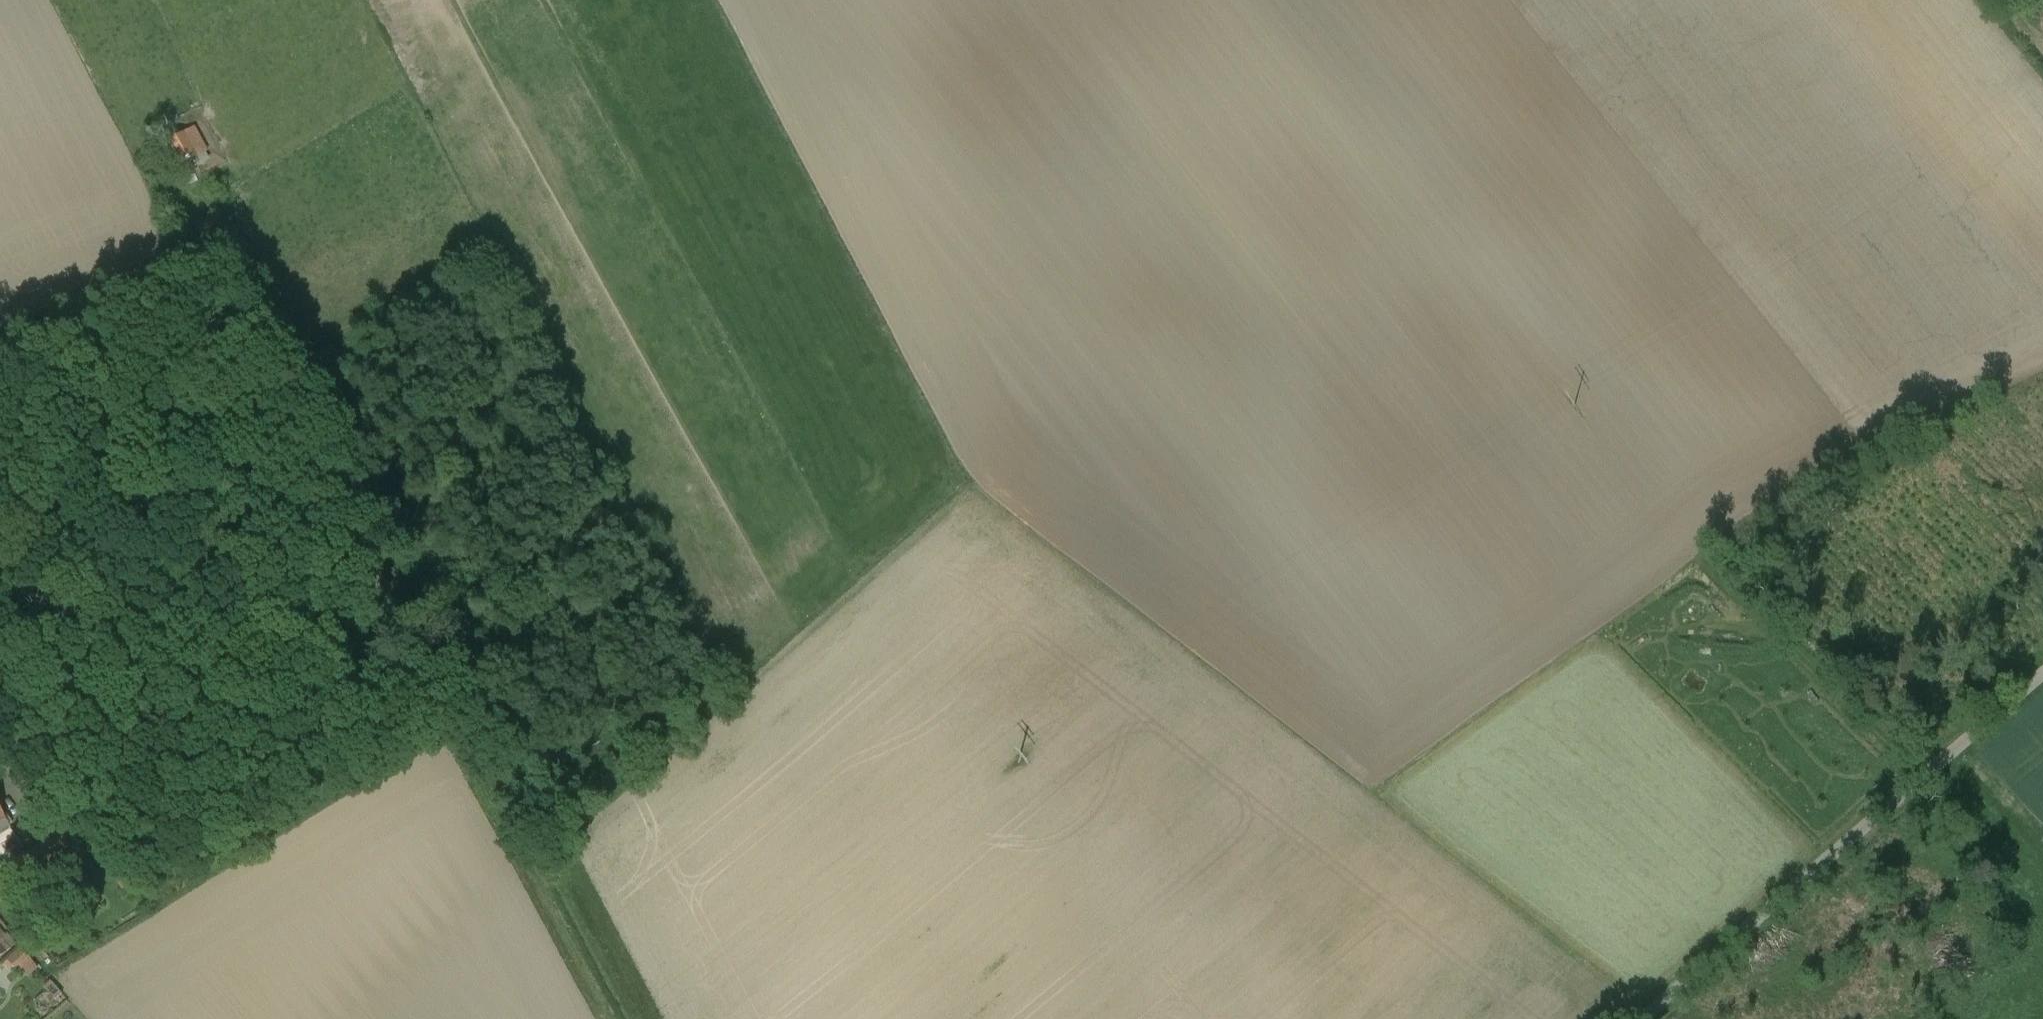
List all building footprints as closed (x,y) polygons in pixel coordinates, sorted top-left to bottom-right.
[(193,128),(179,135),(190,156),(203,150),(193,128)] [(8,827),(0,813),(0,831),(8,827)] [(9,950),(0,939),(0,958),(9,950)] [(24,977),(41,971),(32,947),(14,954),(24,977)]
